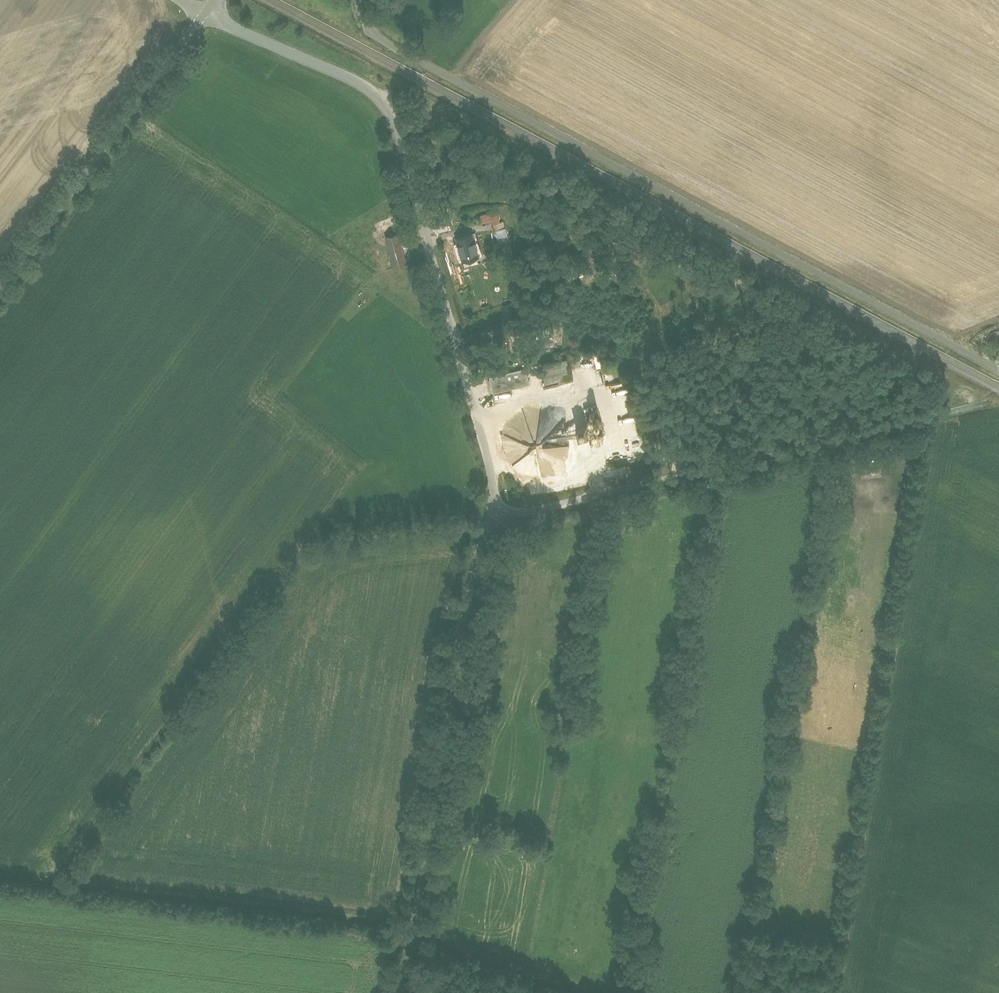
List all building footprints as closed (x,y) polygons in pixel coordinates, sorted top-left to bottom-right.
[(498,212),(483,216),(484,223),(494,220),(495,225),(501,224),(498,212)] [(446,217),(435,220),(438,231),(449,228),(446,217)] [(513,249),(506,223),(495,226),(502,252),(513,249)] [(476,232),(458,236),(464,259),(482,255),(476,232)] [(401,233),(388,236),(395,265),(408,262),(401,233)] [(468,289),(461,291),(466,308),(473,306),(468,289)] [(538,331),(538,339),(550,340),(550,332),(538,331)] [(580,357),(568,361),(570,369),(582,366),(580,357)] [(568,361),(542,367),(546,385),(572,378),(570,369),(568,361)] [(528,369),(491,378),(495,393),(531,385),(528,369)] [(579,420),(564,422),(565,435),(584,433),(584,434),(600,433),(596,406),(586,407),(588,417),(593,416),(594,423),(579,424),(579,420)] [(596,433),(583,436),(587,453),(601,449),(596,433)] [(627,457),(610,460),(612,468),(629,465),(627,457)]
